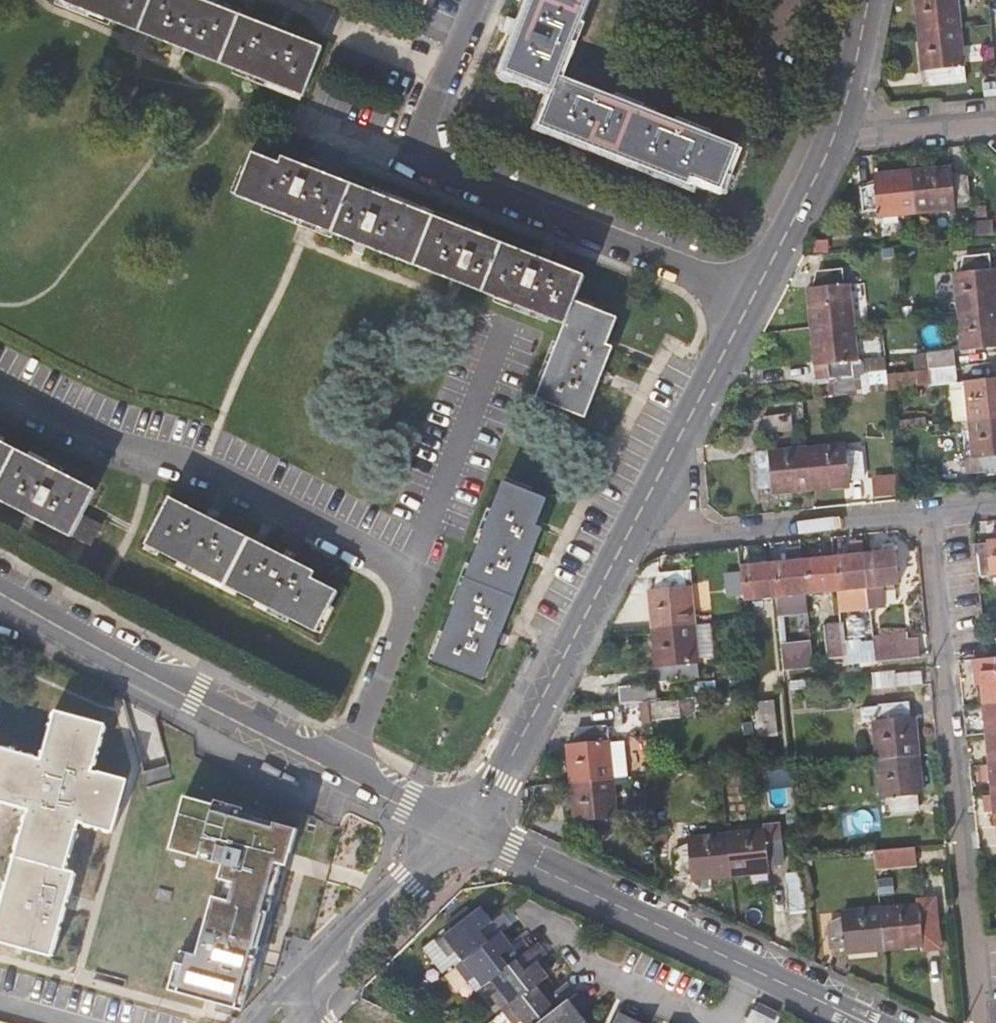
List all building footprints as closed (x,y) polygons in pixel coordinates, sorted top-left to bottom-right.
[(305,95),(323,48),(203,0),(61,0),(305,95)] [(554,90),(559,77),(590,0),(535,0),(507,71),(554,90)] [(920,32),(961,28),(958,0),(917,0),(920,32)] [(966,80),(961,28),(920,32),(923,69),(935,68),(936,82),(966,80)] [(737,147),(559,77),(554,90),(541,125),(692,185),(695,179),(722,189),(737,147)] [(995,90),(995,78),(984,79),(985,91),(995,90)] [(567,325),(576,302),(586,276),(330,175),(321,171),(285,157),(282,164),(254,154),(239,195),(312,223),(567,325)] [(950,167),(912,171),(916,212),(969,206),(966,176),(951,178),(950,167)] [(864,217),(916,212),(912,171),(876,175),(876,186),(861,187),(864,217)] [(959,312),(995,308),(995,269),(990,270),(988,255),(966,258),(967,272),(955,273),(959,312)] [(808,289),(812,328),(854,323),(850,285),(843,285),(841,271),(818,274),(819,288),(808,289)] [(617,318),(576,302),(567,325),(539,398),(586,416),(613,347),(607,345),(617,318)] [(888,309),(889,319),(903,318),(902,307),(888,309)] [(959,312),(963,348),(995,345),(995,308),(959,312)] [(858,361),(854,323),(812,328),(816,365),(829,364),(830,378),(834,378),(836,398),(868,394),(865,367),(856,368),(856,361),(858,361)] [(914,355),(915,371),(931,369),(954,367),(953,352),(914,355)] [(931,369),(933,385),(953,383),(957,422),(969,420),(995,417),(995,379),(956,383),(954,367),(931,369)] [(765,433),(806,429),(803,401),(791,402),(792,414),(764,417),(765,433)] [(969,420),(974,460),(966,460),(967,473),(995,470),(995,417),(969,420)] [(911,433),(910,426),(894,428),(895,434),(911,433)] [(84,514),(96,490),(0,441),(0,498),(71,534),(73,534),(84,514)] [(844,445),(807,449),(812,489),(849,485),(849,479),(864,477),(861,454),(846,456),(844,445)] [(774,493),(812,489),(807,449),(754,454),(758,488),(773,487),(774,493)] [(874,497),(901,495),(900,492),(899,474),(872,476),(874,497)] [(505,483),(435,660),(484,678),(543,529),(536,525),(547,498),(505,483)] [(231,529),(170,498),(147,544),(317,632),(339,591),(313,578),(316,572),(231,529)] [(102,524),(84,514),(73,534),(92,544),(102,524)] [(974,545),(977,575),(995,573),(995,542),(974,545)] [(882,552),(865,554),(868,586),(870,607),(885,606),(883,585),(898,584),(894,543),(882,544),(882,552)] [(837,590),(868,586),(865,554),(834,557),(837,590)] [(806,593),(837,590),(834,557),(803,560),(806,593)] [(778,617),(808,614),(806,593),(803,560),(772,563),(776,596),(778,617)] [(743,599),(776,596),(772,563),(740,567),(741,574),(742,588),(743,599)] [(649,592),(653,629),(694,625),(689,571),(659,575),(661,590),(649,592)] [(731,590),(742,588),(741,574),(730,575),(731,590)] [(856,621),(840,624),(843,655),(859,654),(856,621)] [(710,623),(694,625),(698,659),(714,657),(710,623)] [(827,657),(843,655),(840,624),(823,625),(827,657)] [(698,659),(694,625),(653,629),(659,682),(700,677),(698,659)] [(873,638),(873,644),(875,662),(920,658),(918,639),(908,640),(908,634),(873,638)] [(811,641),(781,644),(783,671),(814,668),(811,641)] [(984,703),(995,702),(995,658),(985,659),(980,659),(981,674),(972,674),(974,689),(983,689),(984,703)] [(981,674),(980,659),(972,660),(972,674),(981,674)] [(922,683),(921,668),(895,671),(871,673),(873,689),(896,688),(896,686),(922,683)] [(618,688),(620,704),(651,701),(657,700),(655,684),(618,688)] [(695,715),(693,697),(657,700),(651,701),(652,719),(695,715)] [(649,701),(640,704),(641,725),(651,723),(649,701)] [(773,702),(754,703),(758,737),(777,735),(773,702)] [(984,703),(987,734),(995,733),(995,702),(984,703)] [(873,722),(877,760),(919,756),(915,719),(908,719),(907,703),(862,708),(864,723),(873,722)] [(31,808),(0,918),(0,941),(52,955),(76,872),(67,869),(79,822),(113,830),(128,781),(94,770),(106,725),(58,710),(44,759),(0,746),(0,799),(31,808)] [(567,747),(570,784),(612,779),(627,777),(624,741),(607,742),(606,727),(577,730),(579,746),(567,747)] [(987,734),(987,735),(991,764),(995,764),(995,733),(987,734)] [(923,793),(919,756),(877,760),(881,797),(893,796),(895,811),(917,808),(915,794),(923,793)] [(617,832),(612,779),(570,784),(574,819),(587,818),(588,834),(617,832)] [(296,857),(303,832),(249,818),(250,811),(221,803),(220,808),(190,799),(175,852),(221,866),(221,865),(229,867),(225,882),(233,885),(228,902),(219,900),(202,958),(194,956),(190,968),(182,966),(175,993),(210,1003),(256,980),(258,975),(252,973),(268,915),(274,917),(284,882),(278,879),(286,854),(296,857)] [(666,827),(652,828),(653,843),(667,842),(666,827)] [(763,830),(726,834),(731,876),(767,871),(767,865),(783,864),(780,839),(764,841),(763,830)] [(694,879),(731,876),(726,834),(689,838),(690,850),(674,851),(676,875),(693,873),(694,879)] [(915,848),(874,851),(876,871),(917,867),(915,848)] [(669,878),(657,879),(657,889),(670,887),(669,878)] [(790,911),(808,910),(805,883),(787,885),(790,911)] [(916,905),(879,908),(884,950),(920,946),(920,939),(936,937),(934,914),(917,915),(916,905)] [(463,961),(502,931),(512,924),(503,913),(492,921),(481,907),(443,935),(440,931),(429,941),(430,943),(449,968),(461,959),(463,961)] [(846,954),(884,950),(879,908),(843,912),(843,923),(830,925),(832,948),(846,947),(846,954)] [(492,980),(532,949),(523,938),(513,946),(502,931),(463,961),(455,968),(466,982),(474,976),(483,986),(492,980)] [(430,943),(423,949),(442,974),(449,968),(430,943)] [(503,1012),(543,981),(550,976),(538,961),(547,953),(539,943),(532,949),(492,980),(499,989),(490,996),(503,1012)] [(543,981),(503,1012),(511,1022),(516,1022),(521,1019),(523,1022),(538,1022),(577,993),(569,982),(552,995),(543,981)] [(577,993),(538,1022),(588,1022),(578,1010),(585,1003),(577,993)] [(620,1011),(614,1022),(644,1022),(620,1011)]
